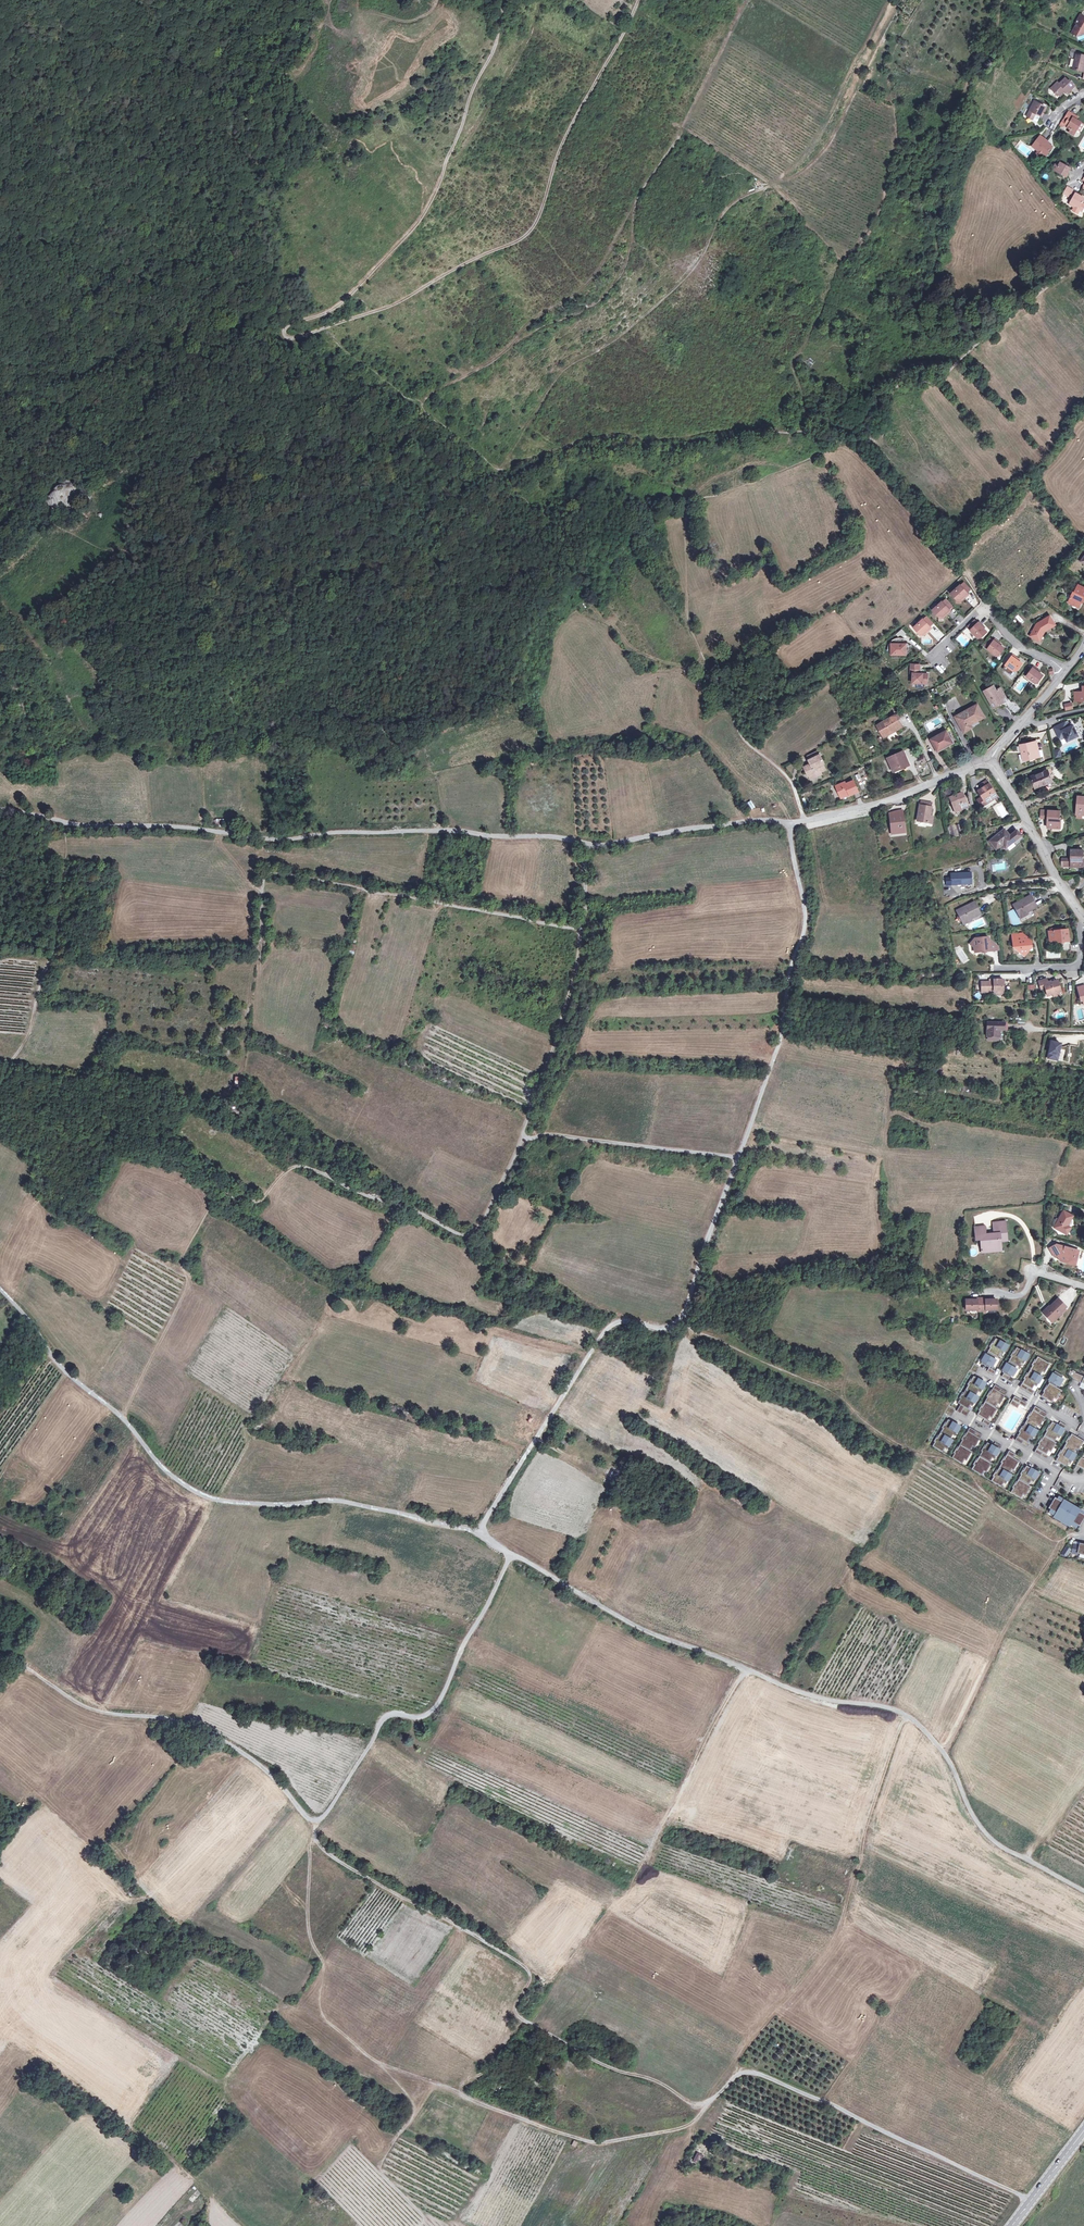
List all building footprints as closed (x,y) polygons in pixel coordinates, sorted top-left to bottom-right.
[(1073,30),(1080,34),(1083,33),(1083,21),(1083,20),(1083,18),(1083,16),(1080,14),(1076,23),(1077,23),(1073,30)] [(1073,69),(1082,71),(1083,67),(1083,55),(1076,53),(1073,69)] [(1058,82),(1051,88),(1055,93),(1056,92),(1060,96),(1064,92),(1063,91),(1064,89),(1067,92),(1068,93),(1075,86),(1069,80),(1069,81),(1065,78),(1059,84),(1058,82)] [(1035,101),(1029,110),(1026,116),(1033,119),(1036,114),(1040,116),(1045,107),(1035,101)] [(1065,118),(1068,119),(1068,118),(1071,120),(1074,115),(1068,111),(1065,118)] [(1068,119),(1066,121),(1069,123),(1067,127),(1071,129),(1069,132),(1074,135),(1077,129),(1081,122),(1076,120),(1078,117),(1074,115),(1071,120),(1068,118),(1068,119)] [(1040,135),(1032,146),(1045,156),(1052,147),(1047,142),(1047,141),(1040,135)] [(1055,164),(1052,169),(1058,173),(1065,176),(1070,168),(1060,162),(1058,166),(1055,164)] [(1067,187),(1063,193),(1069,197),(1070,195),(1073,197),(1069,204),(1073,207),(1071,210),(1077,213),(1080,208),(1083,204),(1082,203),(1083,200),(1083,198),(1072,191),(1073,190),(1067,187)] [(964,582),(960,585),(967,592),(970,589),(964,582)] [(965,597),(968,594),(967,592),(960,585),(951,593),(956,599),(960,599),(964,596),(965,597)] [(1068,602),(1078,607),(1083,597),(1083,598),(1083,587),(1078,585),(1074,593),(1073,592),(1068,602)] [(415,593),(416,599),(443,595),(442,588),(415,593)] [(942,602),(949,609),(952,606),(946,599),(942,602)] [(947,613),(950,610),(949,609),(942,602),(942,601),(932,610),(938,616),(942,616),(946,613),(947,613)] [(1018,614),(1015,617),(1022,624),(1025,621),(1018,614)] [(1037,624),(1030,636),(1039,641),(1043,634),(1042,633),(1043,631),(1045,631),(1055,625),(1050,616),(1037,624)] [(928,631),(931,628),(930,626),(926,622),(923,619),(913,627),(919,633),(923,634),(927,630),(928,631)] [(976,637),(979,636),(985,630),(983,628),(980,626),(982,625),(978,621),(977,623),(974,625),(970,630),(976,637)] [(939,630),(933,633),(936,641),(943,637),(939,630)] [(892,652),(906,652),(906,642),(904,642),(904,637),(896,637),(896,640),(893,640),(893,642),(892,642),(892,652)] [(987,648),(993,641),(989,638),(983,646),(987,648)] [(998,642),(994,639),(993,641),(987,648),(987,649),(995,655),(998,653),(1002,647),(999,645),(997,643),(998,642)] [(1017,670),(1022,663),(1018,660),(1015,658),(1016,657),(1012,655),(1005,665),(1013,670),(1017,670)] [(912,683),(927,684),(927,674),(919,673),(919,665),(911,664),(910,673),(913,673),(912,683)] [(938,664),(935,667),(941,673),(944,670),(938,664)] [(1038,672),(1036,670),(1037,669),(1033,666),(1026,676),(1034,682),(1038,681),(1043,674),(1038,672)] [(994,686),(984,691),(993,707),(1003,702),(1001,698),(1005,695),(1001,687),(996,690),(994,686)] [(1064,703),(1065,711),(1073,709),(1072,702),(1064,703)] [(977,704),(955,716),(964,731),(970,728),(967,723),(977,717),(978,719),(984,716),(977,704)] [(895,714),(876,725),(882,735),(894,729),(895,731),(900,728),(896,720),(898,719),(895,714)] [(970,724),(978,719),(977,717),(967,723),(970,728),(972,727),(970,724)] [(1061,724),(1053,728),(1058,739),(1064,736),(1066,741),(1076,737),(1074,734),(1077,733),(1073,725),(1068,727),(1066,728),(1065,725),(1061,724)] [(883,738),(895,731),(894,729),(882,735),(883,738)] [(952,742),(946,730),(931,739),(937,751),(952,742)] [(1036,742),(1020,745),(1024,760),(1036,757),(1043,755),(1042,750),(1038,751),(1036,742)] [(1052,750),(1055,758),(1062,757),(1060,748),(1052,750)] [(903,751),(888,758),(894,773),(902,770),(901,767),(909,764),(903,751)] [(808,764),(803,767),(805,771),(806,770),(810,779),(817,776),(814,771),(820,768),(821,771),(826,769),(823,764),(824,764),(820,754),(817,755),(809,759),(808,759),(811,767),(809,767),(808,764)] [(822,773),(821,771),(820,768),(814,771),(817,776),(822,773)] [(1030,777),(1035,788),(1052,782),(1047,770),(1030,777)] [(845,782),(836,785),(840,796),(849,793),(849,794),(858,791),(853,780),(845,783),(845,782)] [(997,797),(986,780),(979,785),(981,789),(977,791),(984,801),(988,799),(990,802),(997,797)] [(962,793),(950,798),(954,808),(958,807),(959,811),(967,807),(962,793)] [(1076,818),(1082,818),(1082,815),(1083,815),(1083,797),(1078,797),(1076,818)] [(751,810),(755,807),(751,800),(747,802),(751,810)] [(920,801),(917,821),(929,823),(930,816),(931,807),(931,803),(920,801)] [(1060,811),(1041,810),(1040,818),(1047,818),(1047,828),(1060,828),(1061,817),(1059,817),(1060,811)] [(891,819),(890,819),(891,830),(895,830),(896,834),(905,833),(903,818),(898,818),(891,819)] [(957,825),(949,829),(953,836),(960,832),(957,825)] [(1004,829),(989,841),(995,849),(1002,843),(1006,848),(1021,836),(1017,831),(1010,837),(1004,829)] [(1071,859),(1064,858),(1064,867),(1083,867),(1083,856),(1083,849),(1071,849),(1071,859)] [(972,884),(971,872),(951,873),(951,878),(946,878),(946,885),(972,884)] [(950,895),(960,894),(959,886),(954,886),(949,886),(950,895)] [(1030,895),(1013,904),(1019,916),(1027,912),(1037,907),(1030,895)] [(974,902),(957,911),(962,923),(971,918),(980,914),(974,902)] [(1067,929),(1049,931),(1050,942),(1059,941),(1060,943),(1069,942),(1067,929)] [(1022,934),(1012,935),(1012,943),(1014,942),(1015,946),(1018,946),(1018,950),(1024,956),(1028,951),(1027,946),(1031,946),(1031,940),(1029,940),(1025,941),(1022,939),(1022,934)] [(977,952),(995,950),(994,948),(994,943),(990,941),(988,941),(988,937),(974,938),(970,944),(974,947),(974,948),(977,948),(977,952)] [(990,981),(982,981),(983,992),(994,992),(994,993),(996,995),(1001,995),(1003,992),(1003,986),(1004,984),(1003,982),(1003,979),(990,979),(990,981)] [(1046,979),(1038,981),(1041,989),(1045,988),(1048,996),(1053,994),(1059,992),(1057,987),(1060,987),(1058,981),(1048,983),(1046,979)] [(1004,1023),(987,1023),(987,1036),(988,1036),(998,1036),(999,1036),(999,1030),(1004,1030),(1004,1023)] [(1056,1042),(1050,1041),(1047,1059),(1057,1061),(1061,1044),(1056,1043),(1056,1042)] [(1064,1211),(1055,1228),(1067,1234),(1070,1227),(1067,1226),(1072,1216),(1064,1211)] [(985,1226),(975,1227),(976,1239),(981,1239),(981,1248),(991,1247),(992,1251),(999,1250),(999,1245),(1001,1245),(1001,1241),(1007,1240),(1006,1222),(992,1223),(994,1233),(986,1234),(985,1226)] [(1079,1250),(1055,1244),(1049,1248),(1054,1257),(1058,1254),(1060,1257),(1058,1258),(1060,1261),(1065,1262),(1068,1260),(1073,1262),(1074,1257),(1077,1255),(1079,1250)] [(1068,1260),(1065,1262),(1075,1265),(1077,1255),(1074,1257),(1073,1262),(1068,1260)] [(976,1299),(966,1299),(966,1311),(977,1310),(976,1312),(986,1311),(986,1310),(997,1310),(996,1299),(986,1299),(986,1298),(976,1298),(976,1299)] [(1046,1309),(1042,1312),(1048,1318),(1050,1316),(1054,1320),(1060,1313),(1059,1312),(1064,1308),(1065,1306),(1058,1299),(1049,1307),(1050,1308),(1047,1310),(1046,1309)] [(989,1347),(986,1352),(996,1358),(998,1355),(996,1354),(999,1349),(1003,1351),(1006,1345),(994,1338),(991,1343),(990,1343),(988,1347),(989,1347)] [(1010,1357),(1007,1361),(1015,1365),(1017,1367),(1019,1364),(1017,1364),(1020,1358),(1024,1360),(1027,1354),(1015,1347),(1012,1352),(1011,1352),(1009,1356),(1010,1357)] [(994,1356),(986,1352),(983,1357),(982,1356),(980,1360),(981,1361),(979,1363),(987,1368),(985,1371),(992,1375),(994,1371),(988,1368),(994,1356)] [(1031,1365),(1028,1370),(1039,1376),(1040,1373),(1039,1372),(1042,1367),(1045,1369),(1049,1363),(1036,1356),(1033,1361),(1032,1360),(1030,1365),(1031,1365)] [(1007,1380),(1015,1365),(1007,1361),(1001,1372),(1002,1373),(1000,1376),(1007,1380)] [(968,1370),(975,1374),(979,1367),(972,1364),(968,1370)] [(1023,1379),(1020,1383),(1031,1389),(1032,1387),(1031,1386),(1034,1381),(1037,1383),(1041,1377),(1039,1376),(1028,1370),(1025,1375),(1024,1374),(1022,1378),(1023,1379)] [(1047,1382),(1048,1382),(1055,1386),(1061,1375),(1053,1370),(1047,1382)] [(1069,1370),(1068,1374),(1074,1380),(1081,1383),(1081,1382),(1083,1376),(1069,1370)] [(967,1385),(964,1390),(975,1396),(976,1393),(975,1392),(978,1387),(981,1389),(985,1383),(972,1376),(969,1381),(968,1381),(966,1385),(967,1385)] [(1043,1392),(1040,1396),(1050,1402),(1052,1399),(1051,1398),(1053,1393),(1057,1395),(1060,1389),(1055,1386),(1048,1382),(1045,1387),(1044,1387),(1042,1391),(1043,1392)] [(1031,1389),(1020,1383),(1018,1387),(1031,1394),(1033,1390),(1031,1389)] [(993,1385),(992,1388),(1004,1395),(1006,1392),(993,1385)] [(986,1397),(984,1402),(994,1407),(995,1405),(994,1404),(997,1399),(1001,1401),(1004,1395),(992,1388),(989,1393),(988,1392),(985,1397),(986,1397)] [(959,1399),(957,1403),(959,1405),(967,1409),(968,1407),(967,1406),(970,1401),(974,1403),(977,1397),(975,1396),(964,1390),(961,1395),(960,1394),(958,1398),(959,1399)] [(1016,1408),(1019,1404),(1024,1407),(1026,1403),(1013,1396),(1009,1404),(1016,1408)] [(978,1411),(976,1415),(983,1419),(986,1421),(988,1419),(986,1418),(989,1413),(993,1415),(996,1409),(984,1402),(981,1407),(980,1406),(977,1410),(978,1411)] [(959,1405),(955,1412),(966,1417),(969,1411),(967,1409),(959,1405)] [(1032,1409),(1044,1417),(1046,1413),(1034,1406),(1032,1409)] [(950,1417),(954,1410),(948,1407),(944,1414),(950,1417)] [(1026,1418),(1024,1423),(1034,1429),(1036,1426),(1034,1425),(1037,1420),(1041,1422),(1044,1417),(1032,1409),(1029,1414),(1028,1414),(1025,1418),(1026,1418)] [(942,1429),(939,1433),(950,1439),(951,1437),(950,1436),(953,1431),(956,1433),(960,1427),(947,1420),(944,1425),(943,1424),(941,1428),(942,1429)] [(1046,1430),(1043,1435),(1054,1441),(1055,1438),(1054,1437),(1057,1432),(1060,1434),(1064,1428),(1057,1425),(1051,1421),(1048,1426),(1047,1426),(1045,1430),(1046,1430)] [(1019,1432),(1016,1436),(1026,1442),(1028,1440),(1027,1439),(1030,1434),(1033,1436),(1037,1430),(1034,1429),(1024,1423),(1021,1428),(1020,1427),(1018,1431),(1019,1432)] [(967,1431),(979,1438),(981,1435),(969,1428),(967,1431)] [(961,1440),(959,1445),(969,1451),(971,1448),(969,1447),(972,1442),(976,1444),(979,1438),(967,1431),(964,1436),(963,1436),(960,1440),(961,1440)] [(934,1443),(931,1447),(942,1453),(943,1450),(942,1450),(945,1444),(948,1447),(952,1441),(939,1433),(936,1438),(935,1438),(933,1442),(934,1443)] [(1065,1442),(1063,1446),(1073,1452),(1075,1450),(1073,1449),(1076,1444),(1080,1446),(1083,1440),(1071,1433),(1068,1438),(1067,1437),(1064,1441),(1065,1442)] [(1038,1444),(1035,1448),(1046,1454),(1047,1452),(1046,1451),(1049,1446),(1052,1448),(1056,1442),(1054,1441),(1043,1435),(1040,1440),(1039,1439),(1037,1443),(1038,1444)] [(1014,1440),(1027,1447),(1029,1444),(1026,1442),(1016,1436),(1014,1440)] [(981,1452),(979,1456),(989,1462),(990,1459),(989,1459),(992,1454),(996,1456),(999,1450),(986,1442),(984,1448),(983,1447),(980,1451),(981,1452)] [(954,1454),(951,1458),(961,1464),(963,1462),(962,1461),(965,1456),(968,1458),(972,1452),(959,1445),(956,1450),(955,1449),(953,1453),(954,1454)] [(1058,1456),(1055,1460),(1065,1466),(1067,1463),(1066,1463),(1069,1457),(1072,1460),(1076,1454),(1073,1452),(1063,1446),(1060,1451),(1059,1451),(1057,1455),(1058,1456)] [(1035,1448),(1033,1452),(1046,1459),(1048,1456),(1046,1454),(1035,1448)] [(1006,1454),(1019,1461),(1021,1458),(1008,1450),(1006,1454)] [(1001,1463),(998,1467),(1009,1473),(1010,1471),(1009,1470),(1012,1465),(1015,1467),(1019,1461),(1006,1454),(1003,1459),(1002,1458),(1000,1463),(1001,1463)] [(973,1465),(971,1470),(981,1476),(983,1473),(981,1472),(984,1467),(988,1469),(991,1463),(989,1462),(979,1456),(976,1461),(975,1460),(972,1465),(973,1465)] [(1076,1464),(1083,1469),(1083,1458),(1081,1456),(1076,1464)] [(1021,1474),(1018,1479),(1028,1485),(1030,1482),(1028,1481),(1031,1476),(1035,1478),(1038,1472),(1026,1465),(1023,1470),(1022,1470),(1020,1474),(1021,1474)] [(993,1477),(991,1481),(1001,1487),(1002,1484),(1001,1484),(1004,1479),(1008,1481),(1011,1475),(998,1467),(996,1472),(995,1472),(992,1476),(993,1477)] [(618,1474),(613,1472),(610,1478),(615,1481),(618,1474)] [(1013,1488),(1010,1492),(1021,1498),(1022,1496),(1021,1495),(1024,1490),(1027,1492),(1031,1486),(1028,1485),(1018,1479),(1015,1484),(1014,1483),(1012,1487),(1013,1488)] [(1056,1514),(1071,1523),(1072,1521),(1080,1526),(1083,1519),(1083,1513),(1078,1510),(1079,1508),(1065,1500),(1064,1502),(1055,1496),(1048,1507),(1056,1512),(1056,1514)] [(1054,1516),(1070,1525),(1071,1523),(1056,1514),(1054,1516)] [(1072,1552),(1079,1553),(1079,1552),(1083,1553),(1083,1544),(1080,1543),(1080,1545),(1074,1544),(1072,1552)] [(704,2156),(697,2152),(693,2161),(697,2163),(699,2160),(701,2161),(704,2156)]
